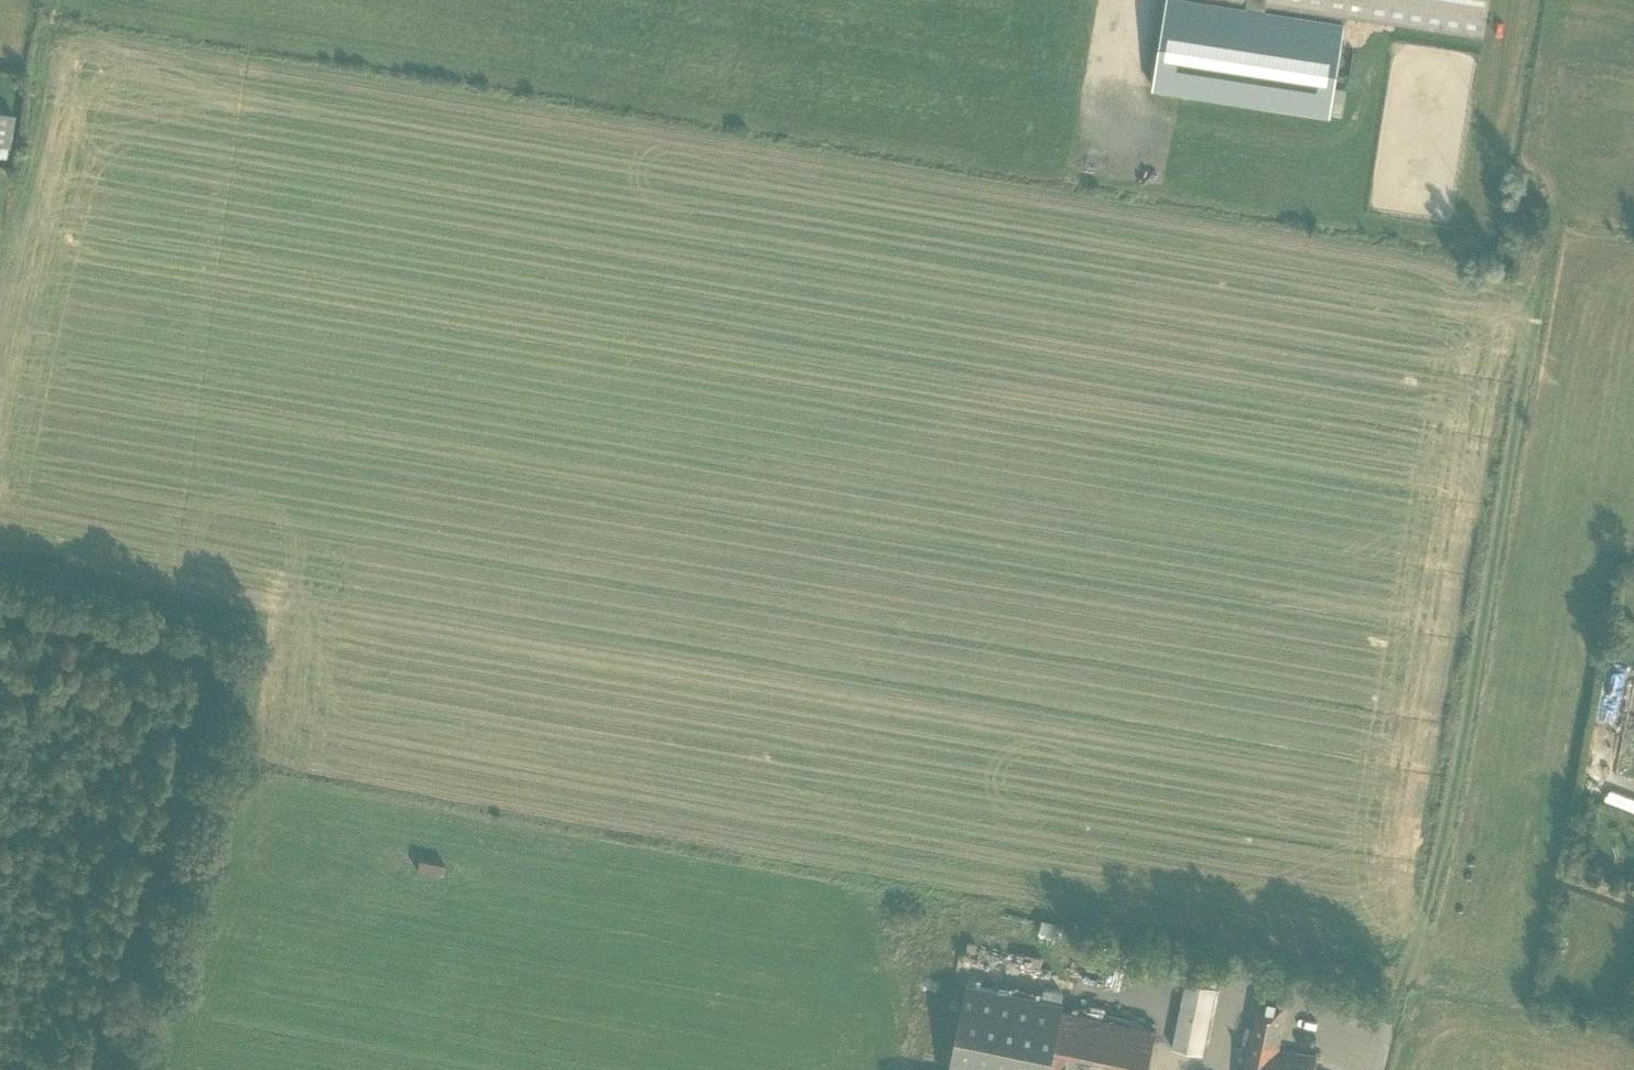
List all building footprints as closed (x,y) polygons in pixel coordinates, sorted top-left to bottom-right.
[(1207,0),(1205,0),(1166,0),(1153,87),(1330,115),(1346,14),(1483,35),(1489,0),(1207,0)] [(11,138),(12,107),(0,107),(0,137),(11,138)] [(415,854),(413,866),(440,870),(441,858),(415,854)] [(1203,1052),(1216,987),(1185,981),(1172,1046),(1203,1052)] [(1156,1028),(1062,1008),(1064,1002),(967,982),(949,1069),(1147,1069),(1156,1028)] [(1258,997),(1243,1069),(1314,1069),(1317,1055),(1278,1046),(1287,1003),(1258,997)]
